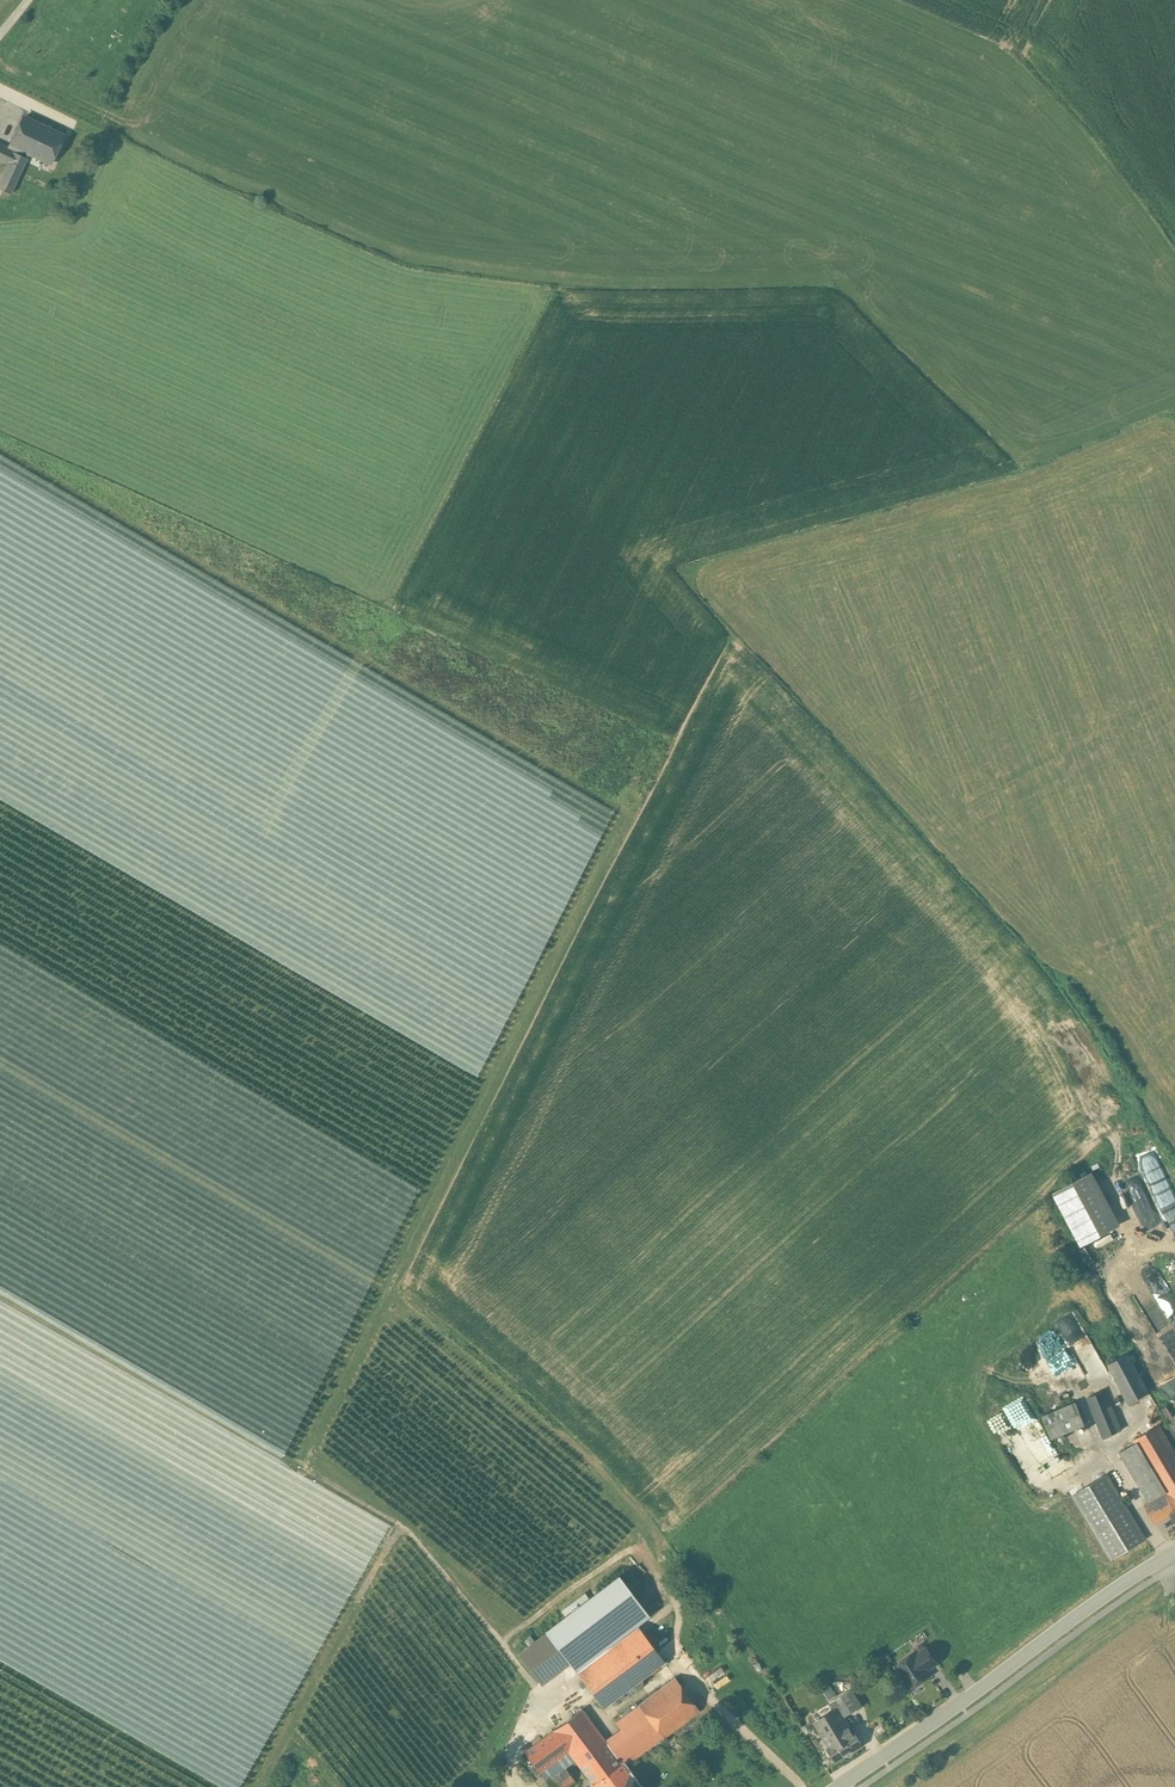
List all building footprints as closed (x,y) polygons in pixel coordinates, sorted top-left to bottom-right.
[(64,134),(22,115),(8,145),(50,164),(64,134)] [(1118,1226),(1089,1174),(1050,1196),(1080,1248),(1118,1226)] [(1112,1302),(1124,1328),(1141,1320),(1129,1294),(1112,1302)] [(1150,1392),(1128,1353),(1106,1365),(1128,1404),(1150,1392)] [(1122,1432),(1105,1391),(1086,1398),(1103,1440),(1122,1432)] [(1053,1397),(1047,1405),(1055,1411),(1061,1402),(1053,1397)] [(1052,1440),(1084,1427),(1075,1404),(1042,1418),(1052,1440)] [(1136,1444),(1166,1496),(1148,1507),(1142,1510),(1151,1526),(1166,1518),(1174,1512),(1174,1447),(1164,1428),(1136,1444)] [(1042,1436),(1023,1444),(1032,1466),(1058,1456),(1054,1446),(1047,1449),(1042,1436)] [(1166,1496),(1136,1444),(1118,1454),(1148,1507),(1166,1496)] [(1143,1542),(1106,1477),(1071,1497),(1107,1562),(1143,1542)] [(1174,1534),(1174,1512),(1166,1518),(1174,1534)] [(573,1664),(606,1707),(663,1664),(630,1621),(573,1664)] [(542,1629),(511,1653),(535,1684),(566,1661),(542,1629)] [(892,1664),(909,1688),(928,1675),(925,1671),(937,1663),(923,1643),(892,1664)] [(620,1730),(603,1742),(616,1760),(622,1767),(701,1712),(676,1678),(615,1723),(620,1730)] [(819,1685),(827,1699),(836,1694),(828,1680),(819,1685)] [(858,1749),(836,1709),(810,1723),(832,1763),(858,1749)] [(580,1710),(521,1752),(537,1774),(569,1751),(589,1779),(616,1760),(603,1742),(580,1710)] [(622,1767),(593,1786),(636,1786),(622,1767)]
